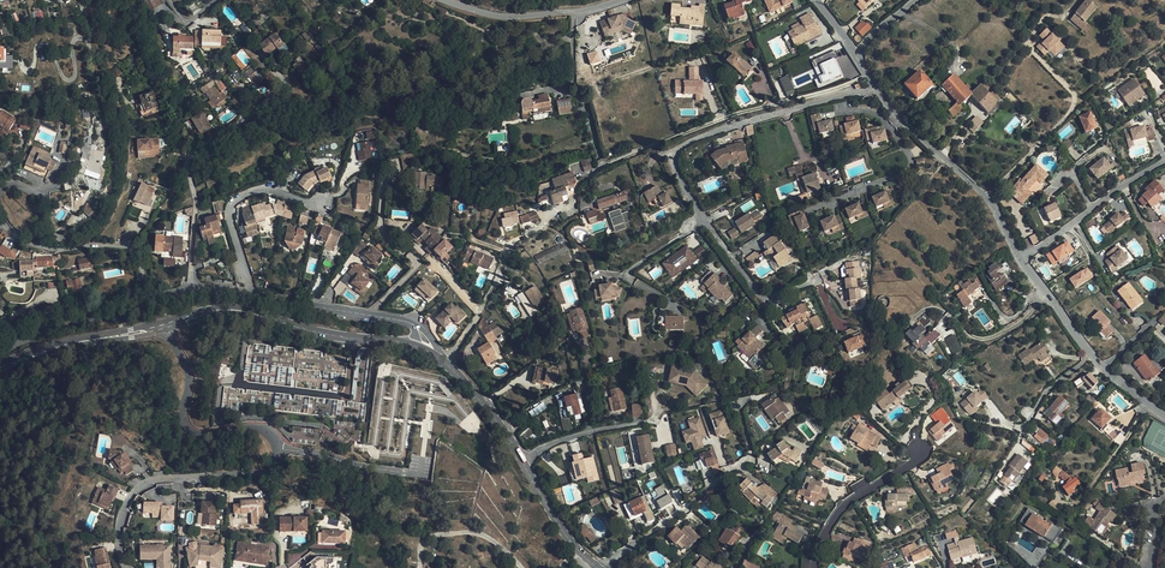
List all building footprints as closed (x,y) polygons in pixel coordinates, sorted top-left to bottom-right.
[(146,3),(151,11),(167,1),(167,0),(150,0),(146,3)] [(725,7),(727,15),(729,21),(739,18),(746,16),(742,6),(742,5),(746,4),(744,0),(735,0),(736,3),(725,7)] [(769,12),(793,2),(792,0),(764,0),(769,12)] [(868,7),(862,0),(857,0),(865,9),(868,7)] [(1070,20),(1082,29),(1082,30),(1087,24),(1085,22),(1096,8),(1087,0),(1070,20)] [(669,22),(679,23),(680,20),(692,21),(692,25),(702,26),(705,5),(699,4),(699,7),(698,14),(695,13),(695,9),(691,9),(691,10),(679,8),(680,5),(671,4),(669,22)] [(626,5),(613,9),(615,18),(600,23),(604,33),(621,27),(632,32),(636,23),(626,18),(624,15),(629,13),(626,5)] [(434,13),(445,15),(447,8),(435,6),(434,13)] [(805,40),(806,42),(822,34),(817,24),(815,25),(809,14),(800,19),(803,25),(788,33),(794,45),(805,40)] [(729,21),(727,15),(725,15),(728,24),(739,20),(739,18),(729,21)] [(863,37),(872,28),(868,24),(862,23),(855,29),(863,37)] [(1082,30),(1082,29),(1080,32),(1084,35),(1091,27),(1087,24),(1082,30)] [(621,27),(604,33),(605,37),(622,31),(631,35),(632,32),(621,27)] [(1036,47),(1045,55),(1050,50),(1055,56),(1066,46),(1047,27),(1039,35),(1043,40),(1036,47)] [(202,34),(202,45),(202,46),(223,46),(223,37),(221,37),(221,31),(202,31),(202,34)] [(277,38),(274,34),(259,46),(266,55),(271,52),(276,48),(278,50),(283,45),(277,38)] [(193,37),(182,37),(178,37),(173,37),(173,53),(183,53),(183,49),(193,49),(193,37)] [(739,47),(742,55),(754,49),(750,41),(739,47)] [(3,48),(0,48),(0,67),(2,67),(2,73),(7,73),(7,67),(12,67),(12,57),(5,57),(5,50),(4,50),(3,48)] [(587,53),(590,64),(601,61),(598,50),(587,53)] [(812,63),(819,79),(815,81),(818,88),(841,77),(841,76),(842,76),(834,60),(838,58),(836,51),(813,61),(814,63),(812,63)] [(743,77),(751,69),(745,63),(745,64),(734,53),(726,61),(732,67),(733,66),(743,77)] [(745,63),(751,69),(760,61),(754,55),(745,63)] [(307,65),(299,56),(295,59),(297,62),(293,65),(298,72),(305,67),(308,71),(311,68),(308,64),(307,65)] [(117,65),(110,70),(113,79),(121,73),(117,65)] [(688,67),(688,80),(675,81),(675,94),(683,94),(683,95),(689,95),(690,95),(695,95),(695,101),(703,101),(703,81),(699,81),(699,67),(688,67)] [(262,82),(265,80),(266,79),(263,76),(257,69),(254,72),(262,82)] [(266,79),(265,80),(266,81),(267,80),(272,86),(278,82),(273,75),(272,76),(269,72),(263,76),(266,79)] [(842,75),(844,81),(853,78),(851,72),(842,75)] [(932,86),(920,72),(904,86),(917,100),(932,86)] [(113,90),(112,87),(111,82),(110,81),(112,81),(109,73),(103,75),(106,83),(107,83),(110,91),(113,90)] [(781,78),(786,96),(795,93),(789,75),(781,78)] [(970,95),(974,92),(967,84),(964,87),(954,75),(942,86),(957,103),(948,112),(953,117),(963,108),(960,106),(963,103),(971,96),(970,95)] [(1116,91),(1132,79),(1130,76),(1114,88),(1116,91)] [(1143,94),(1132,79),(1116,91),(1127,105),(1143,94)] [(214,86),(216,85),(213,80),(203,87),(206,92),(205,93),(211,101),(215,107),(216,106),(221,102),(224,100),(227,98),(222,91),(219,93),(214,86)] [(216,84),(222,91),(227,87),(222,80),(216,84)] [(989,88),(984,82),(978,88),(974,92),(970,95),(971,96),(987,114),(994,106),(1000,99),(992,92),(989,96),(986,91),(989,88)] [(158,111),(152,92),(139,96),(141,104),(138,106),(142,116),(158,111)] [(522,98),(518,93),(511,98),(515,103),(522,98)] [(520,106),(522,114),(531,112),(533,112),(534,114),(550,111),(547,94),(538,96),(539,100),(531,102),(528,99),(526,99),(524,100),(522,101),(520,103),(520,106)] [(240,103),(236,98),(231,101),(235,106),(240,103)] [(558,111),(571,108),(570,99),(556,102),(558,111)] [(1156,112),(1157,117),(1157,118),(1161,116),(1164,123),(1164,106),(1156,112)] [(16,119),(3,110),(2,111),(0,109),(0,126),(8,131),(16,119)] [(1078,116),(1086,133),(1098,127),(1091,110),(1078,116)] [(192,119),(199,131),(202,129),(204,132),(211,128),(202,113),(192,119)] [(819,115),(810,117),(812,126),(816,125),(819,134),(832,131),(830,121),(821,124),(819,115)] [(975,116),(971,120),(977,125),(981,121),(975,116)] [(1164,123),(1161,116),(1157,118),(1155,120),(1159,126),(1164,123)] [(29,130),(30,121),(25,118),(20,126),(29,130)] [(843,140),(848,139),(847,135),(852,133),(860,131),(858,122),(845,125),(846,126),(840,127),(843,140)] [(1133,145),(1153,139),(1149,126),(1143,127),(1142,126),(1129,130),(1133,145)] [(866,130),(867,135),(871,134),(873,139),(874,143),(887,140),(885,131),(880,132),(879,127),(866,130)] [(375,131),(366,132),(367,139),(376,138),(375,131)] [(136,139),(138,158),(160,156),(158,137),(136,139)] [(369,141),(356,143),(359,161),(372,159),(369,141)] [(743,144),(737,145),(733,146),(732,144),(725,145),(726,150),(717,152),(711,157),(723,172),(730,167),(741,164),(740,163),(748,161),(744,144),(743,144)] [(49,153),(33,147),(30,154),(38,157),(39,154),(47,157),(49,153)] [(83,157),(85,159),(84,163),(82,163),(78,172),(102,181),(104,170),(102,170),(100,169),(101,162),(103,153),(95,151),(86,149),(83,157)] [(50,161),(51,159),(47,157),(39,154),(38,157),(30,154),(24,168),(46,178),(50,170),(52,171),(56,164),(50,161)] [(400,156),(402,164),(403,171),(414,163),(413,154),(400,156)] [(81,158),(80,162),(76,171),(78,172),(82,163),(84,163),(85,159),(81,158)] [(593,169),(590,159),(581,161),(584,172),(593,169)] [(1097,179),(1102,175),(1100,172),(1104,170),(1106,172),(1111,168),(1103,159),(1089,169),(1097,179)] [(1035,165),(1023,179),(1031,195),(1032,196),(1041,185),(1039,184),(1047,176),(1035,165)] [(319,182),(320,183),(327,180),(327,179),(331,177),(326,168),(321,171),(320,167),(314,170),(315,171),(305,176),(298,184),(306,191),(312,183),(314,184),(319,182)] [(564,176),(568,187),(572,185),(576,184),(572,173),(571,173),(571,171),(569,172),(570,174),(567,175),(564,176)] [(413,186),(419,186),(419,185),(426,186),(426,178),(425,178),(420,177),(420,173),(419,173),(419,174),(414,173),(413,186)] [(815,175),(803,179),(808,194),(820,189),(818,184),(815,175)] [(564,188),(568,187),(564,176),(551,180),(554,188),(555,191),(564,188)] [(434,178),(426,178),(426,186),(419,185),(419,186),(419,189),(429,190),(429,185),(434,185),(434,178)] [(808,194),(803,179),(799,180),(804,195),(808,194)] [(1031,195),(1023,179),(1018,183),(1017,182),(1008,192),(1021,204),(1030,194),(1031,195)] [(361,207),(368,208),(369,181),(365,181),(362,181),(360,181),(360,185),(357,185),(356,204),(361,204),(361,207)] [(1163,190),(1154,181),(1144,190),(1146,192),(1138,200),(1143,206),(1147,203),(1151,208),(1161,200),(1157,196),(1163,190)] [(146,185),(142,182),(133,200),(139,203),(139,202),(144,204),(149,193),(144,191),(147,185),(146,185)] [(562,202),(561,197),(558,198),(555,191),(554,188),(551,190),(552,192),(549,193),(551,200),(553,205),(562,202)] [(561,197),(566,195),(564,188),(555,191),(558,198),(561,197)] [(658,188),(649,193),(655,203),(658,207),(662,205),(665,208),(673,203),(667,195),(666,196),(663,197),(662,194),(658,188)] [(889,203),(891,207),(896,205),(890,192),(885,194),(873,199),(876,208),(884,205),(889,203)] [(617,195),(619,203),(627,200),(624,194),(624,193),(617,195)] [(655,203),(649,193),(645,195),(651,206),(655,203)] [(86,210),(99,199),(96,195),(84,208),(86,210)] [(596,202),(599,209),(619,203),(617,195),(596,202)] [(592,200),(580,198),(580,208),(592,206),(592,200)] [(1044,210),(1050,223),(1051,222),(1060,216),(1054,204),(1044,210)] [(264,216),(264,218),(275,215),(271,205),(265,207),(261,208),(260,205),(251,208),(250,206),(241,210),(242,214),(246,227),(256,224),(255,221),(255,219),(264,216)] [(863,216),(864,220),(869,218),(864,205),(859,207),(858,207),(846,212),(850,221),(858,218),(863,216)] [(586,214),(588,219),(598,216),(597,215),(596,210),(586,214)] [(626,229),(624,224),(631,222),(627,212),(621,214),(619,210),(608,214),(614,233),(626,229)] [(503,214),(504,220),(500,220),(502,229),(511,227),(511,225),(519,224),(516,212),(503,214)] [(530,222),(538,218),(539,218),(535,212),(527,215),(530,222)] [(795,221),(797,226),(801,233),(810,229),(805,217),(804,217),(802,212),(789,218),(791,223),(795,221)] [(307,224),(309,216),(301,214),(299,222),(307,224)] [(530,222),(527,215),(520,217),(522,224),(530,222)] [(741,232),(742,234),(756,225),(750,215),(735,224),(739,229),(741,232)] [(1108,224),(1100,230),(1105,236),(1125,221),(1120,215),(1115,219),(1114,217),(1106,223),(1108,224)] [(212,233),(220,230),(215,216),(199,221),(199,228),(202,237),(205,236),(207,240),(209,246),(215,244),(212,236),(212,233)] [(598,216),(588,219),(590,224),(599,221),(598,216)] [(826,233),(834,230),(839,228),(840,232),(845,230),(840,218),(835,219),(822,224),(826,233)] [(258,228),(256,224),(246,227),(244,228),(246,232),(258,228)] [(425,243),(434,252),(439,247),(437,245),(442,240),(441,239),(435,233),(434,234),(431,236),(430,235),(421,225),(411,235),(417,241),(419,239),(421,241),(424,244),(425,243)] [(341,234),(323,226),(318,236),(322,238),(320,241),(326,244),(324,248),(333,252),(341,234)] [(287,246),(298,248),(301,246),(305,231),(298,229),(297,233),(296,237),(293,236),(294,232),(295,229),(288,227),(284,241),(287,246)] [(736,231),(735,229),(728,233),(732,240),(739,236),(738,234),(736,231)] [(1035,234),(1029,237),(1033,245),(1039,241),(1035,234)] [(183,238),(174,237),(174,240),(163,239),(163,236),(155,235),(154,252),(162,253),(162,251),(162,248),(173,249),(173,252),(172,257),(181,257),(183,238)] [(778,255),(773,258),(779,266),(790,258),(784,250),(781,245),(783,244),(777,236),(764,245),(768,251),(773,248),(778,255)] [(356,246),(353,251),(358,256),(364,248),(367,246),(360,240),(356,246)] [(434,252),(441,259),(444,256),(452,248),(442,240),(437,245),(439,247),(434,252)] [(1045,254),(1052,265),(1075,252),(1068,240),(1045,254)] [(0,246),(0,253),(13,261),(18,253),(2,243),(0,246)] [(539,264),(568,250),(563,243),(534,257),(539,264)] [(1120,243),(1111,251),(1114,254),(1115,256),(1112,259),(1118,266),(1121,264),(1123,260),(1130,255),(1120,243)] [(367,250),(363,255),(368,259),(373,263),(377,259),(380,255),(371,247),(369,248),(370,249),(369,250),(368,250),(367,250)] [(705,254),(700,247),(693,253),(698,260),(705,254)] [(768,251),(773,258),(778,255),(773,248),(768,251)] [(468,250),(464,259),(471,263),(470,265),(478,269),(479,267),(488,272),(493,261),(483,257),(482,259),(479,257),(480,256),(468,250)] [(671,279),(695,262),(688,252),(684,255),(681,251),(665,263),(671,271),(667,273),(671,279)] [(755,262),(753,259),(759,256),(757,251),(746,257),(750,265),(755,262)] [(19,261),(20,271),(26,271),(26,276),(34,276),(33,265),(36,265),(36,267),(47,267),(52,267),(53,263),(57,263),(57,256),(52,256),(36,257),(36,260),(19,261)] [(79,266),(79,270),(93,267),(92,264),(91,265),(89,257),(78,260),(79,266)] [(373,263),(368,259),(365,262),(373,269),(380,262),(377,259),(373,263)] [(671,271),(665,263),(661,266),(667,273),(671,271)] [(850,298),(851,303),(851,308),(862,306),(860,290),(858,291),(856,279),(860,279),(858,263),(845,264),(847,281),(845,281),(848,299),(850,298)] [(351,264),(346,271),(351,275),(354,271),(356,273),(355,275),(356,276),(355,277),(354,276),(349,282),(354,285),(359,290),(363,285),(366,281),(359,276),(362,273),(351,264)] [(994,288),(1006,280),(1009,278),(1001,265),(997,268),(995,264),(988,269),(990,271),(987,273),(989,276),(986,278),(994,288)] [(1069,278),(1075,288),(1094,277),(1087,267),(1069,278)] [(710,270),(701,280),(704,283),(713,272),(710,270)] [(717,294),(721,298),(725,303),(733,296),(723,286),(722,287),(718,282),(720,279),(715,274),(704,284),(709,289),(708,290),(715,297),(717,294)] [(424,277),(414,289),(428,302),(439,290),(424,277)] [(961,287),(963,291),(967,297),(979,288),(983,285),(978,277),(974,280),(975,282),(972,285),(970,283),(969,281),(961,287)] [(72,280),(72,278),(62,279),(63,284),(66,283),(67,288),(72,287),(74,293),(82,292),(80,279),(72,280)] [(672,283),(668,278),(662,282),(666,287),(672,283)] [(1007,283),(1006,280),(994,288),(996,291),(1007,283)] [(1130,291),(1133,289),(1128,283),(1117,291),(1132,309),(1140,303),(1130,291)] [(594,290),(596,299),(613,295),(619,298),(622,289),(611,284),(599,286),(599,289),(594,290)] [(359,290),(354,285),(352,288),(360,295),(366,287),(363,285),(359,290)] [(535,307),(544,301),(535,286),(525,292),(531,301),(527,304),(532,311),(533,311),(534,313),(537,311),(535,307)] [(967,297),(971,303),(975,300),(972,296),(980,290),(979,288),(967,297)] [(1143,301),(1133,289),(1130,291),(1140,303),(1143,301)] [(967,297),(963,291),(956,296),(964,307),(971,303),(967,297)] [(444,311),(435,320),(441,326),(448,319),(450,317),(457,324),(465,316),(456,307),(454,309),(449,305),(446,308),(447,310),(445,312),(444,311)] [(804,305),(779,317),(781,323),(786,328),(794,325),(795,327),(803,323),(805,327),(811,324),(814,331),(821,328),(816,317),(811,319),(804,305)] [(576,332),(578,332),(586,329),(588,329),(581,308),(570,311),(570,313),(576,331),(576,332)] [(1102,329),(1100,331),(1107,338),(1112,333),(1106,326),(1109,322),(1105,317),(1099,311),(1091,318),(1100,327),(1102,329)] [(572,332),(576,331),(570,313),(566,315),(572,332)] [(931,322),(925,315),(918,320),(924,327),(931,322)] [(689,320),(688,316),(666,316),(666,330),(684,330),(684,321),(689,320)] [(448,319),(441,326),(444,329),(451,322),(448,319)] [(803,323),(795,327),(797,332),(806,328),(805,327),(803,323)] [(490,332),(492,331),(487,324),(484,326),(485,327),(481,329),(482,330),(481,331),(484,335),(490,332)] [(761,362),(766,357),(760,351),(764,347),(756,338),(759,335),(761,337),(765,334),(758,326),(750,333),(750,332),(742,340),(743,341),(738,346),(743,351),(745,348),(754,357),(751,359),(748,362),(755,370),(762,363),(761,362)] [(924,330),(920,326),(912,333),(909,331),(906,335),(914,343),(913,344),(917,349),(920,347),(924,351),(939,336),(934,331),(925,339),(921,334),(924,330)] [(586,329),(578,332),(581,339),(588,337),(586,329)] [(495,339),(490,332),(484,335),(489,343),(495,339)] [(847,352),(866,346),(863,334),(844,340),(847,352)] [(946,337),(952,354),(962,351),(955,334),(946,337)] [(489,343),(477,350),(486,364),(496,358),(493,353),(494,352),(489,343)] [(1042,343),(1029,351),(1027,349),(1018,356),(1024,366),(1032,360),(1038,369),(1052,360),(1047,353),(1048,352),(1042,343)] [(251,382),(292,386),(293,373),(294,373),(297,348),(272,346),(254,344),(251,382)] [(745,348),(743,351),(751,359),(754,357),(745,348)] [(776,348),(773,352),(779,357),(782,353),(776,348)] [(1145,375),(1148,378),(1150,381),(1160,373),(1155,367),(1154,368),(1144,356),(1133,364),(1143,377),(1145,375)] [(820,357),(814,363),(817,367),(823,361),(820,357)] [(689,382),(699,390),(707,382),(693,369),(671,364),(669,374),(673,375),(673,379),(689,382)] [(536,380),(538,368),(535,367),(532,382),(549,386),(550,383),(536,380)] [(557,372),(538,368),(536,380),(550,383),(555,384),(557,372)] [(1077,386),(1086,382),(1089,388),(1098,383),(1091,372),(1074,381),(1077,386)] [(696,394),(699,390),(689,382),(673,379),(673,375),(669,374),(668,381),(686,385),(696,394)] [(872,399),(876,404),(877,403),(882,410),(898,398),(912,387),(907,380),(900,386),(898,383),(895,385),(897,388),(889,394),(885,390),(879,394),(872,399)] [(610,390),(612,397),(615,411),(627,409),(622,387),(610,390)] [(979,408),(977,406),(988,396),(980,387),(960,404),(970,416),(979,408)] [(512,391),(505,395),(514,411),(527,404),(521,393),(515,396),(512,391)] [(581,414),(576,394),(563,398),(563,396),(557,399),(562,419),(581,414)] [(1058,395),(1048,408),(1051,411),(1046,418),(1055,425),(1060,418),(1058,415),(1061,412),(1068,403),(1058,395)] [(1095,401),(1088,395),(1085,400),(1091,405),(1095,401)] [(777,416),(775,418),(779,423),(787,418),(785,415),(789,412),(779,397),(775,400),(773,402),(770,398),(761,405),(765,410),(770,407),(777,416)] [(898,398),(882,410),(885,413),(900,402),(898,398)] [(533,417),(547,408),(543,402),(529,411),(533,417)] [(640,405),(632,406),(632,417),(641,416),(640,405)] [(772,420),(775,418),(777,416),(770,407),(765,410),(772,420)] [(1051,411),(1048,408),(1043,415),(1046,418),(1051,411)] [(709,414),(717,437),(730,432),(722,409),(709,414)] [(861,415),(855,410),(851,415),(858,420),(861,415)] [(942,436),(947,432),(954,426),(947,419),(948,417),(942,410),(938,413),(939,415),(936,418),(939,422),(929,431),(937,441),(938,441),(943,437),(942,436)] [(1110,419),(1100,410),(1091,419),(1101,428),(1110,419)] [(702,439),(706,437),(701,416),(687,419),(690,428),(682,430),(685,443),(692,442),(694,450),(704,447),(702,439)] [(427,418),(422,429),(421,433),(422,433),(420,440),(426,442),(430,432),(432,427),(436,429),(439,430),(442,423),(432,419),(432,420),(427,418)] [(1060,418),(1055,425),(1058,428),(1064,421),(1060,418)] [(859,422),(857,426),(854,431),(850,438),(858,443),(860,444),(862,442),(869,447),(871,444),(876,447),(881,438),(876,435),(875,436),(863,429),(865,426),(859,422)] [(1046,435),(1040,429),(1034,436),(1042,444),(1045,440),(1043,438),(1046,435)] [(950,436),(947,432),(942,436),(943,437),(938,441),(940,444),(950,436)] [(1118,445),(1124,437),(1120,433),(1113,440),(1118,445)] [(643,465),(645,465),(643,458),(647,457),(645,449),(651,447),(654,463),(655,462),(649,435),(637,437),(643,465)] [(789,450),(785,443),(784,441),(776,446),(777,447),(767,453),(773,461),(779,457),(783,455),(791,459),(797,462),(802,452),(794,447),(792,451),(789,450)] [(867,451),(869,447),(862,442),(860,444),(858,443),(857,445),(867,451)] [(666,445),(668,453),(678,451),(676,443),(666,445)] [(794,447),(785,443),(789,450),(792,451),(794,447)] [(121,469),(124,467),(131,463),(134,461),(126,448),(123,449),(121,447),(112,445),(109,454),(113,455),(115,455),(119,462),(117,463),(121,469)] [(643,458),(645,465),(653,463),(654,463),(651,447),(645,449),(647,457),(643,458)] [(705,458),(708,467),(715,465),(710,451),(700,454),(701,459),(705,458)] [(586,471),(588,476),(589,481),(600,477),(593,455),(588,457),(589,459),(584,461),(583,458),(581,452),(572,454),(574,461),(579,478),(585,477),(583,472),(586,471)] [(1018,473),(1019,472),(1027,462),(1018,454),(1008,466),(1011,467),(999,481),(1006,486),(1011,481),(1012,482),(1019,474),(1018,473)] [(115,464),(117,463),(119,462),(115,455),(113,455),(111,458),(115,464)] [(701,459),(700,460),(703,469),(708,467),(705,458),(701,459)] [(573,480),(579,478),(574,461),(570,462),(573,474),(571,475),(573,480)] [(131,463),(124,467),(127,471),(134,467),(131,463)] [(940,486),(946,483),(954,479),(949,471),(955,468),(953,464),(950,466),(948,463),(939,468),(941,472),(938,474),(929,479),(935,491),(936,491),(941,488),(940,486)] [(1136,480),(1137,483),(1142,482),(1141,475),(1145,474),(1142,463),(1130,465),(1132,473),(1127,474),(1127,471),(1121,472),(1122,474),(1115,475),(1116,480),(1118,481),(1119,487),(1130,484),(1129,482),(1136,480)] [(1058,476),(1062,471),(1056,467),(1052,472),(1058,476)] [(1070,479),(1070,478),(1062,471),(1058,476),(1067,483),(1066,485),(1062,488),(1068,496),(1074,492),(1072,489),(1079,484),(1075,478),(1073,480),(1072,481),(1070,479)] [(1021,476),(1019,474),(1012,482),(1016,485),(1021,476)] [(97,482),(92,493),(97,495),(96,497),(108,502),(112,493),(114,494),(119,482),(109,477),(106,486),(97,482)] [(816,486),(818,480),(806,477),(804,483),(807,484),(803,496),(804,496),(810,498),(811,497),(819,499),(825,501),(828,490),(821,487),(816,486)] [(761,492),(756,487),(747,478),(738,488),(751,500),(754,498),(761,503),(767,507),(772,500),(761,492)] [(776,493),(764,482),(762,484),(756,487),(761,492),(772,500),(776,493)] [(948,488),(946,483),(940,486),(941,488),(936,491),(937,493),(948,488)] [(654,498),(660,509),(673,502),(662,484),(655,489),(658,495),(654,498)] [(614,496),(613,497),(616,505),(623,501),(617,488),(611,491),(614,496)] [(885,508),(886,508),(892,508),(892,507),(899,507),(908,507),(908,496),(910,496),(910,492),(908,492),(908,489),(899,489),(899,494),(886,494),(885,508)] [(97,495),(92,493),(90,498),(107,505),(108,502),(96,497),(97,495)] [(264,495),(241,496),(242,500),(234,501),(235,510),(242,509),(252,509),(253,520),(266,519),(264,495)] [(600,496),(590,501),(593,506),(602,502),(600,496)] [(159,498),(144,498),(144,508),(155,508),(163,508),(163,512),(163,516),(174,516),(174,502),(163,502),(159,502),(159,498)] [(639,515),(647,511),(641,498),(624,505),(629,515),(631,515),(632,517),(639,515)] [(751,500),(750,501),(759,507),(761,503),(754,498),(751,500)] [(217,513),(217,512),(216,500),(202,500),(201,511),(217,513)] [(1103,509),(1097,518),(1094,523),(1092,522),(1087,518),(1083,523),(1095,531),(1094,532),(1101,536),(1108,525),(1104,523),(1106,518),(1112,522),(1117,515),(1109,510),(1110,509),(1104,506),(1102,509),(1103,509)] [(1027,521),(1025,525),(1043,537),(1046,532),(1053,536),(1058,529),(1051,525),(1052,523),(1046,519),(1044,522),(1032,514),(1033,511),(1029,508),(1027,511),(1022,517),(1024,518),(1027,521)] [(774,515),(779,518),(780,517),(791,524),(793,520),(776,510),(774,515)] [(217,523),(217,517),(217,513),(201,511),(201,512),(204,512),(203,523),(217,523)] [(772,537),(780,542),(784,535),(787,537),(798,543),(802,536),(794,532),(792,530),(794,526),(791,524),(780,517),(779,518),(777,522),(779,523),(772,537)] [(291,522),(281,522),(281,530),(286,530),(286,536),(308,536),(308,528),(311,528),(311,525),(308,525),(308,523),(299,522),(296,519),(293,519),(291,522)] [(687,550),(700,536),(686,524),(682,529),(683,530),(681,532),(680,531),(676,527),(670,533),(672,535),(669,538),(675,544),(676,543),(678,541),(684,547),(687,550)] [(583,530),(581,531),(586,537),(587,536),(592,532),(588,526),(588,527),(583,530)] [(896,534),(901,531),(899,526),(892,529),(896,534)] [(331,537),(331,543),(342,543),(342,539),(347,540),(346,543),(351,543),(351,540),(358,540),(358,528),(329,527),(329,537),(331,537)] [(725,544),(728,546),(730,548),(735,541),(736,541),(740,536),(739,536),(743,531),(737,527),(736,530),(733,528),(731,531),(730,530),(729,531),(727,529),(719,540),(725,544)] [(752,535),(757,539),(762,531),(761,531),(757,528),(752,535)] [(592,532),(587,536),(592,542),(596,539),(592,532)] [(855,538),(853,543),(860,546),(862,540),(855,538)] [(970,551),(971,554),(977,553),(972,538),(947,545),(949,550),(948,550),(950,559),(961,557),(960,554),(970,551)] [(141,540),(141,554),(147,554),(147,550),(163,550),(163,567),(173,567),(173,561),(170,561),(170,557),(173,557),(173,545),(166,545),(166,540),(159,540),(141,540)] [(860,546),(853,543),(847,541),(842,553),(843,554),(849,556),(849,555),(855,557),(864,560),(868,550),(869,551),(871,546),(869,546),(870,544),(862,540),(860,546)] [(251,558),(251,562),(268,564),(270,547),(245,543),(244,547),(239,547),(238,555),(251,558)] [(220,557),(222,557),(223,547),(205,545),(204,544),(185,548),(188,561),(197,559),(210,560),(211,549),(220,550),(220,557)] [(911,563),(925,558),(924,554),(930,552),(927,547),(916,552),(912,544),(899,550),(903,558),(908,556),(911,563)] [(102,545),(92,547),(93,553),(91,553),(95,567),(108,567),(102,545)] [(222,562),(222,557),(220,557),(220,550),(211,549),(210,560),(222,562)] [(147,554),(159,554),(159,567),(163,567),(163,550),(147,550),(147,554)] [(315,553),(306,559),(312,567),(334,567),(341,559),(319,559),(315,553)] [(720,566),(721,565),(718,562),(717,564),(716,564),(717,564),(712,560),(710,563),(702,556),(695,565),(699,567),(723,567),(720,566)] [(1127,563),(1121,559),(1114,567),(1123,567),(1127,563)]
